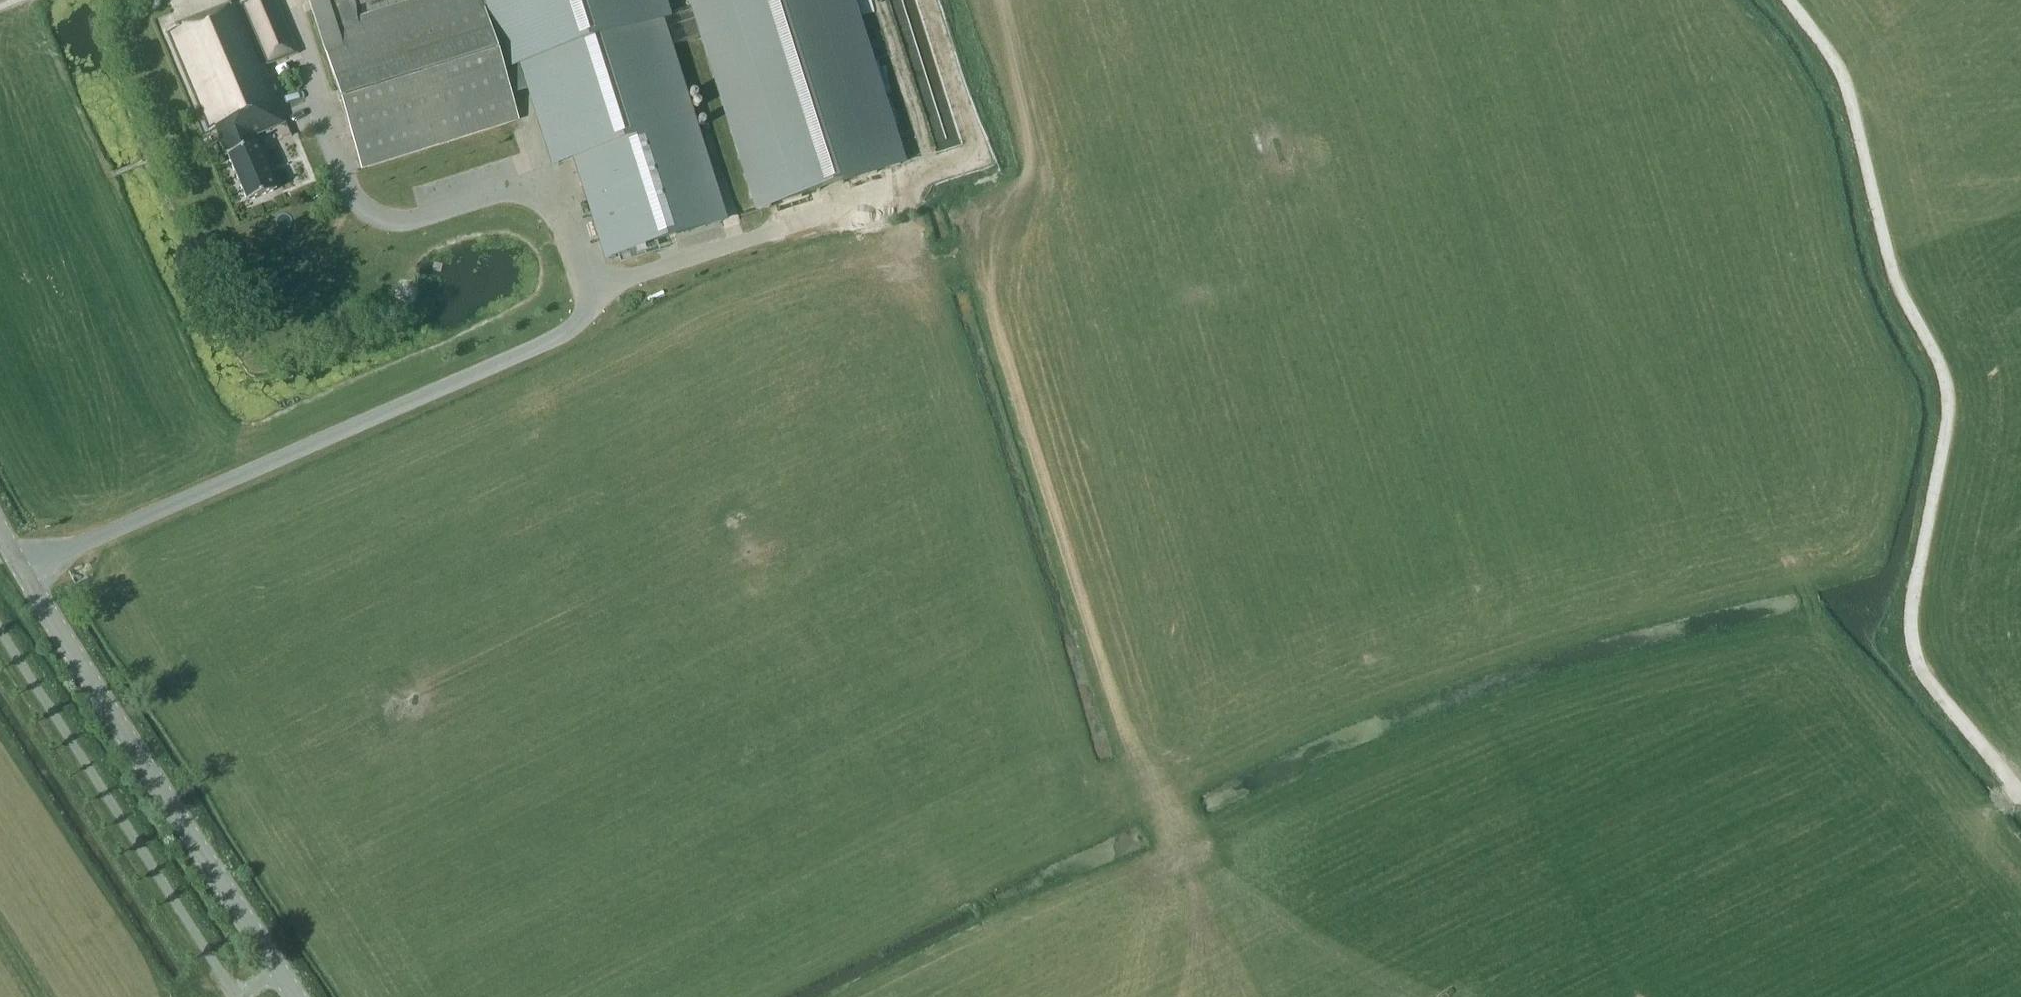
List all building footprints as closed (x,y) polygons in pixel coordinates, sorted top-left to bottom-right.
[(166,31),(209,132),(215,129),(247,203),(275,192),(252,138),(287,125),(264,67),(298,52),(275,0),(247,0),(166,31)] [(361,169),(517,121),(501,69),(479,0),(310,0),(309,0),(361,169)] [(609,257),(722,222),(657,19),(665,17),(659,0),(479,0),(501,69),(524,62),(556,164),(577,157),(609,257)] [(760,209),(900,165),(848,0),(693,0),(760,209)] [(906,40),(928,33),(918,0),(893,0),(906,40)] [(963,139),(944,75),(920,82),(939,146),(963,139)]
